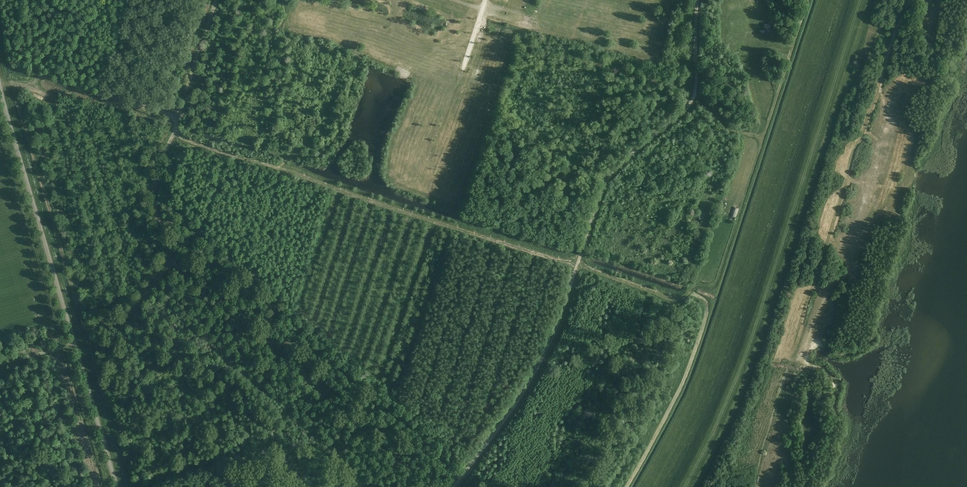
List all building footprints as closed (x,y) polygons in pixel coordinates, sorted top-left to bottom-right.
[(773,31),(770,25),(770,24),(769,24),(769,23),(768,23),(767,23),(766,23),(765,23),(764,24),(764,25),(763,25),(763,26),(763,27),(766,33),(766,34),(767,34),(767,35),(768,35),(769,35),(770,35),(771,35),(772,34),(772,33),(773,32),(773,31)]
